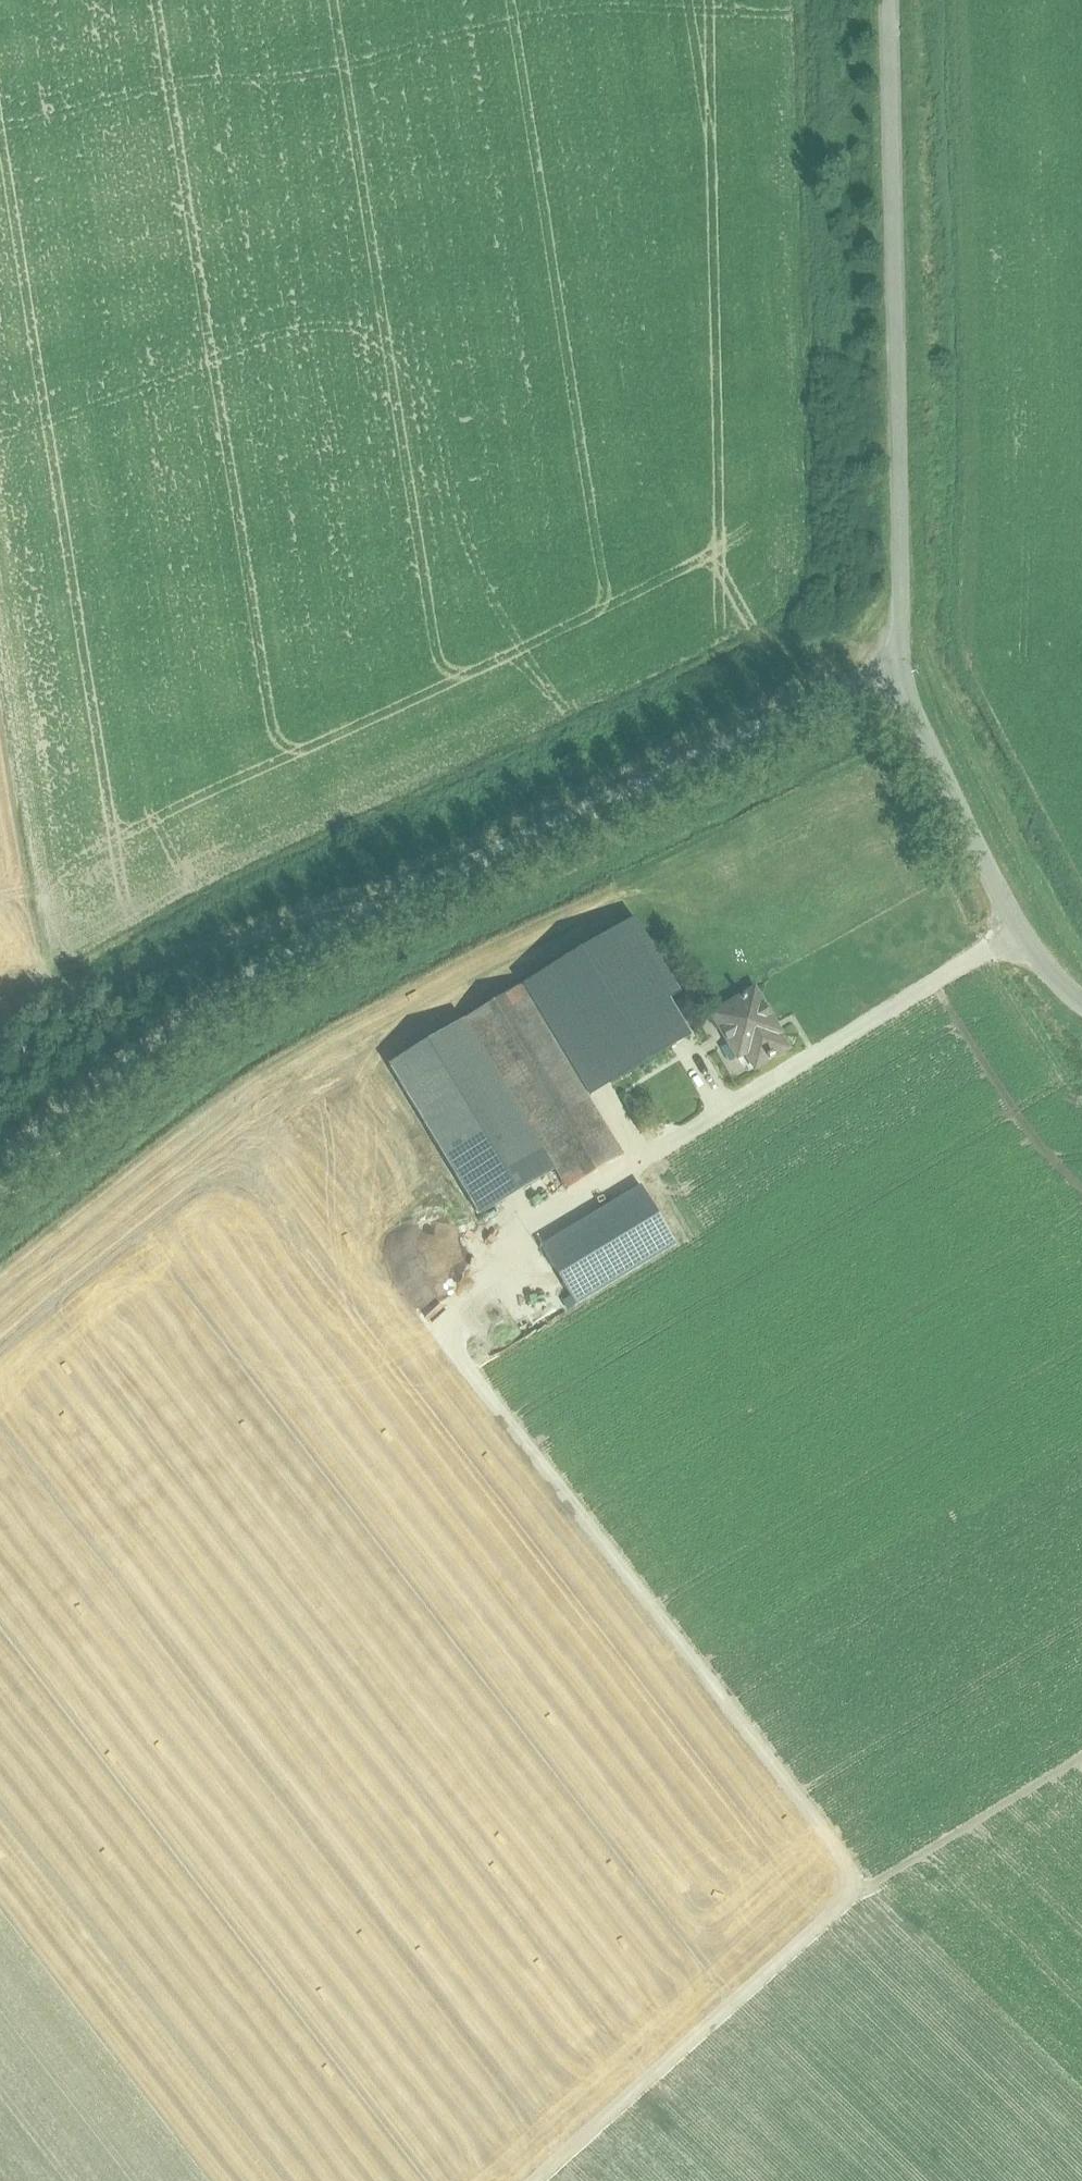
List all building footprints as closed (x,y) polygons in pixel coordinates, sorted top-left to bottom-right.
[(635,919),(521,987),(588,1099),(671,1049),(690,1037),(669,1001),(680,994),(660,960),(635,919)] [(588,1099),(521,987),(465,1020),(389,1066),(480,1215),(555,1170),(567,1190),(623,1157),(588,1099)] [(754,991),(713,1016),(738,1058),(746,1053),(755,1068),(768,1061),(774,1058),(773,1057),(787,1049),(778,1034),(779,1033),(754,991)] [(640,1186),(540,1247),(570,1297),(574,1305),(575,1306),(676,1245),(640,1186)] [(570,1297),(563,1301),(567,1309),(574,1305),(570,1297)]
